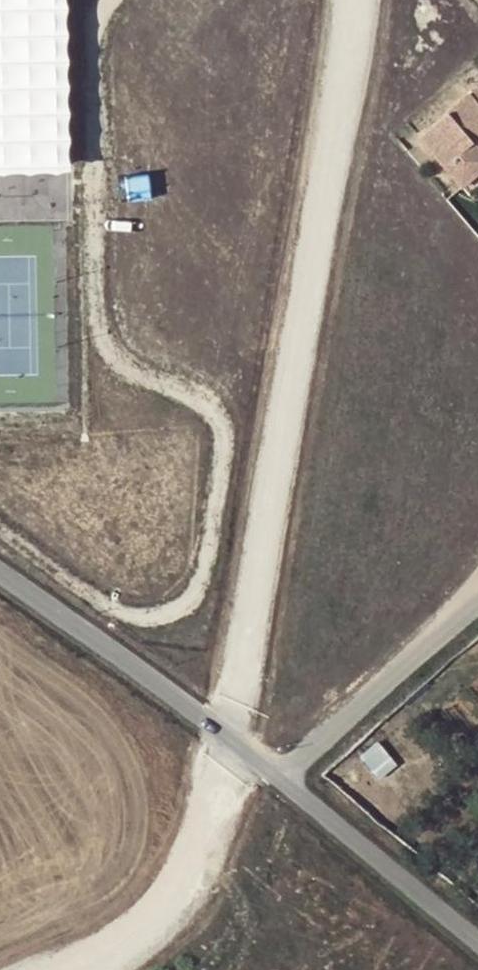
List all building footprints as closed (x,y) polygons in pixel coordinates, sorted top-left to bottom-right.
[(68,161),(67,0),(0,0),(0,162),(68,161)] [(423,157),(466,207),(477,197),(477,171),(476,168),(477,166),(477,109),(423,157)] [(364,752),(382,775),(399,762),(382,739),(364,752)]
